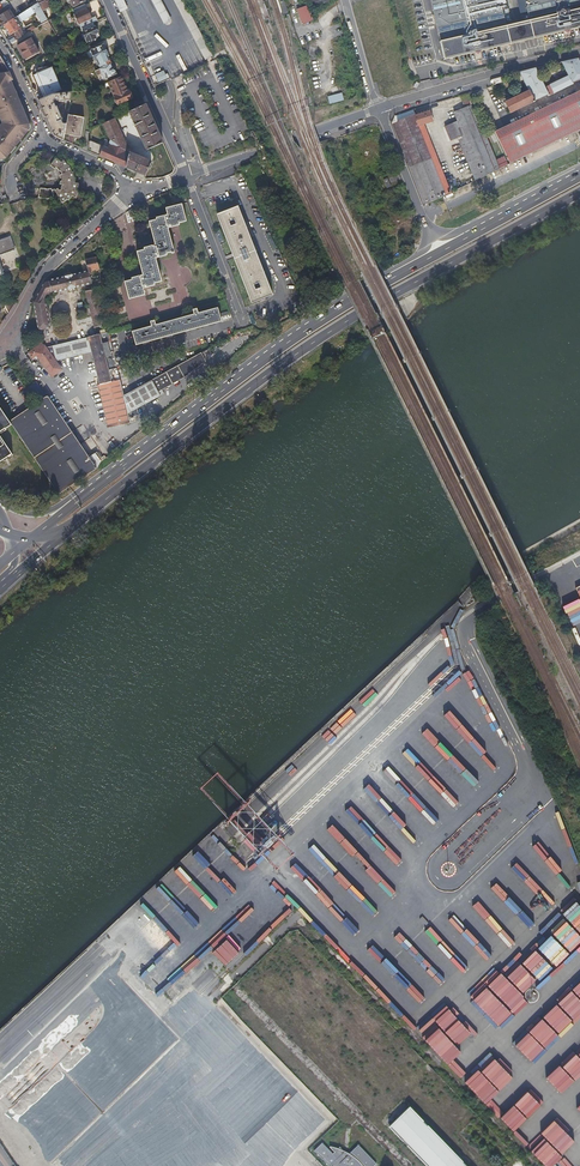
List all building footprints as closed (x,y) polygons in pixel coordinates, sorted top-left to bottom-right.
[(38,2),(48,21),(58,16),(50,0),(42,0),(38,2)] [(125,0),(115,0),(121,12),(129,8),(125,0)] [(161,0),(151,0),(164,24),(172,19),(161,0)] [(433,15),(432,15),(434,24),(435,24),(439,41),(438,41),(440,49),(442,58),(457,55),(470,52),(470,54),(473,53),(473,50),(478,48),(478,52),(482,51),(482,50),(509,43),(509,44),(532,39),(532,38),(560,32),(560,33),(563,33),(562,29),(568,28),(568,32),(572,31),(571,29),(579,28),(579,0),(518,0),(520,12),(526,11),(528,21),(505,25),(500,0),(429,0),(433,15)] [(48,21),(38,2),(37,2),(17,15),(21,21),(35,12),(41,21),(38,22),(36,19),(30,23),(29,20),(24,23),(26,27),(21,30),(20,28),(21,27),(14,17),(2,25),(9,35),(14,32),(15,34),(13,36),(13,35),(6,39),(9,43),(48,21)] [(74,14),(81,28),(93,23),(98,20),(95,15),(91,17),(87,7),(86,7),(85,4),(73,9),(75,13),(74,14)] [(307,6),(302,8),(296,10),(301,25),(313,21),(307,6)] [(2,25),(14,17),(9,9),(0,14),(0,21),(2,25)] [(93,23),(81,28),(87,42),(89,42),(96,39),(94,35),(98,33),(93,23)] [(25,60),(32,56),(39,52),(31,38),(17,45),(25,60)] [(337,39),(328,42),(318,44),(331,90),(349,85),(337,39)] [(97,60),(99,65),(110,60),(108,56),(109,55),(108,53),(103,44),(91,50),(96,61),(97,60)] [(182,52),(176,55),(184,70),(190,67),(182,52)] [(0,56),(0,114),(0,115),(2,114),(6,124),(3,128),(1,127),(0,128),(0,156),(6,156),(27,129),(28,124),(10,81),(13,79),(10,72),(0,56)] [(40,57),(22,65),(24,67),(41,59),(40,57)] [(510,116),(547,97),(548,99),(574,86),(573,84),(579,80),(579,62),(578,58),(561,62),(568,76),(544,87),(538,73),(546,67),(545,65),(535,67),(533,68),(529,69),(523,71),(518,72),(528,92),(504,104),(510,116)] [(99,68),(100,68),(100,69),(97,70),(99,74),(101,73),(104,79),(118,73),(115,66),(114,67),(112,63),(113,62),(111,59),(110,60),(99,65),(100,68),(99,68)] [(34,75),(44,98),(55,93),(62,89),(52,66),(49,68),(47,65),(44,66),(46,69),(34,75)] [(165,70),(154,74),(158,82),(168,78),(165,70)] [(118,103),(125,100),(132,97),(129,90),(128,91),(121,76),(108,82),(110,85),(118,103)] [(504,77),(503,76),(493,79),(490,82),(490,83),(492,83),(494,84),(505,81),(504,81),(503,77),(504,77)] [(70,100),(66,123),(64,133),(84,138),(85,131),(90,131),(92,89),(72,91),(70,100)] [(55,93),(44,98),(38,100),(52,131),(57,137),(63,140),(64,133),(66,123),(63,122),(62,119),(62,118),(57,107),(56,107),(54,102),(55,100),(57,100),(58,101),(60,100),(60,102),(65,101),(70,100),(72,91),(55,93)] [(544,109),(493,133),(504,156),(508,164),(556,142),(579,130),(579,91),(544,109)] [(329,104),(344,100),(341,92),(327,96),(329,104)] [(462,136),(460,137),(457,138),(473,181),(498,169),(495,161),(469,92),(462,94),(467,107),(453,112),(457,120),(462,136)] [(133,102),(136,108),(145,104),(142,98),(133,102)] [(63,122),(66,123),(70,100),(65,101),(60,102),(60,100),(58,101),(57,100),(55,100),(54,102),(56,107),(57,107),(62,118),(62,119),(63,122)] [(145,104),(136,108),(129,111),(147,150),(163,143),(150,114),(145,104)] [(415,115),(413,109),(403,112),(394,115),(390,123),(408,167),(428,159),(416,127),(433,121),(429,110),(415,115)] [(110,143),(130,152),(131,150),(129,144),(127,145),(114,118),(104,123),(112,140),(110,143)] [(462,136),(457,120),(444,125),(450,140),(457,138),(462,136)] [(90,148),(90,151),(99,155),(103,145),(88,140),(88,148),(90,148)] [(130,152),(110,143),(108,147),(103,145),(99,155),(126,167),(130,152)] [(25,164),(23,167),(20,170),(29,176),(33,172),(32,171),(36,168),(35,166),(40,163),(39,161),(44,160),(44,158),(46,159),(45,163),(50,166),(50,165),(55,168),(58,166),(61,170),(62,170),(64,173),(60,175),(60,178),(62,178),(62,181),(60,181),(60,184),(61,184),(60,187),(61,188),(59,190),(58,188),(55,190),(54,189),(51,190),(51,188),(46,189),(46,188),(40,188),(38,199),(45,199),(45,200),(54,199),(55,202),(60,200),(63,204),(68,200),(69,201),(73,196),(76,198),(81,191),(79,190),(81,183),(75,182),(75,177),(76,177),(75,170),(74,170),(71,164),(70,164),(65,158),(63,160),(57,155),(56,156),(49,153),(48,154),(43,153),(43,149),(36,151),(37,153),(30,157),(30,158),(25,164)] [(130,152),(126,167),(146,176),(151,162),(130,152)] [(495,161),(498,169),(508,164),(504,156),(495,161)] [(408,167),(423,205),(442,196),(428,159),(408,167)] [(397,174),(384,176),(386,188),(399,185),(397,174)] [(179,225),(179,224),(186,222),(181,204),(166,209),(167,215),(156,218),(157,220),(149,222),(155,245),(144,248),(144,250),(137,252),(143,275),(131,278),(132,280),(124,282),(129,299),(145,295),(143,289),(155,285),(154,284),(162,282),(155,258),(167,255),(167,254),(171,252),(172,254),(174,253),(168,229),(179,225)] [(252,303),(272,295),(239,206),(218,214),(252,303)] [(14,249),(9,236),(0,239),(0,255),(14,249)] [(91,283),(89,277),(88,271),(98,268),(94,257),(93,258),(93,257),(81,261),(84,270),(47,279),(46,280),(33,303),(40,337),(51,334),(45,299),(47,295),(91,283)] [(94,328),(100,326),(106,324),(96,288),(85,291),(94,328)] [(197,308),(195,308),(193,309),(194,314),(155,325),(153,319),(150,320),(152,326),(132,331),(136,344),(221,321),(217,308),(198,313),(197,308)] [(223,320),(230,317),(227,311),(220,314),(223,320)] [(61,370),(58,365),(55,361),(91,352),(99,384),(98,385),(108,427),(136,420),(134,414),(139,413),(137,407),(161,394),(159,390),(186,376),(206,362),(202,354),(201,353),(124,396),(107,332),(46,348),(42,343),(28,353),(32,358),(37,355),(52,376),(61,370)] [(33,390),(39,387),(36,382),(30,385),(33,390)] [(9,421),(12,424),(59,494),(97,468),(96,467),(101,462),(99,459),(100,458),(96,452),(89,457),(47,395),(9,421)] [(12,424),(9,421),(0,407),(0,434),(7,429),(6,428),(12,424)] [(13,455),(0,436),(0,464),(13,455)] [(279,829),(300,809),(297,805),(276,825),(279,829)] [(345,811),(369,838),(374,834),(350,807),(345,811)] [(413,845),(418,842),(408,827),(403,831),(413,845)] [(292,828),(286,834),(290,839),(297,833),(292,828)] [(345,839),(339,845),(382,890),(388,884),(345,839)] [(515,864),(510,868),(522,882),(527,877),(515,864)] [(490,889),(503,902),(508,897),(495,884),(490,889)] [(538,992),(568,963),(568,962),(570,956),(575,952),(578,953),(577,950),(579,947),(579,941),(576,937),(569,939),(568,940),(566,941),(561,950),(557,949),(549,945),(541,947),(540,950),(540,953),(545,957),(547,964),(545,965),(539,970),(534,968),(530,969),(531,974),(539,981),(536,987),(538,992)] [(387,972),(404,992),(410,987),(387,961),(384,964),(389,970),(387,972)] [(488,1019),(500,1006),(486,992),(473,1005),(488,1019)] [(446,1063),(475,1036),(455,1015),(443,1027),(427,1042),(446,1063)] [(481,1100),(510,1071),(492,1053),(464,1082),(481,1100)] [(530,1090),(502,1117),(512,1128),(541,1101),(530,1090)] [(11,1120),(0,1104),(0,1121),(3,1126),(11,1120)] [(408,1107),(388,1127),(426,1165),(466,1165),(408,1107)] [(579,1150),(579,1145),(558,1120),(531,1145),(545,1161),(559,1148),(569,1160),(579,1150)] [(315,1151),(330,1165),(375,1165),(378,1163),(359,1144),(348,1154),(343,1150),(340,1147),(338,1149),(329,1147),(334,1153),(333,1155),(322,1144),(315,1151)]
